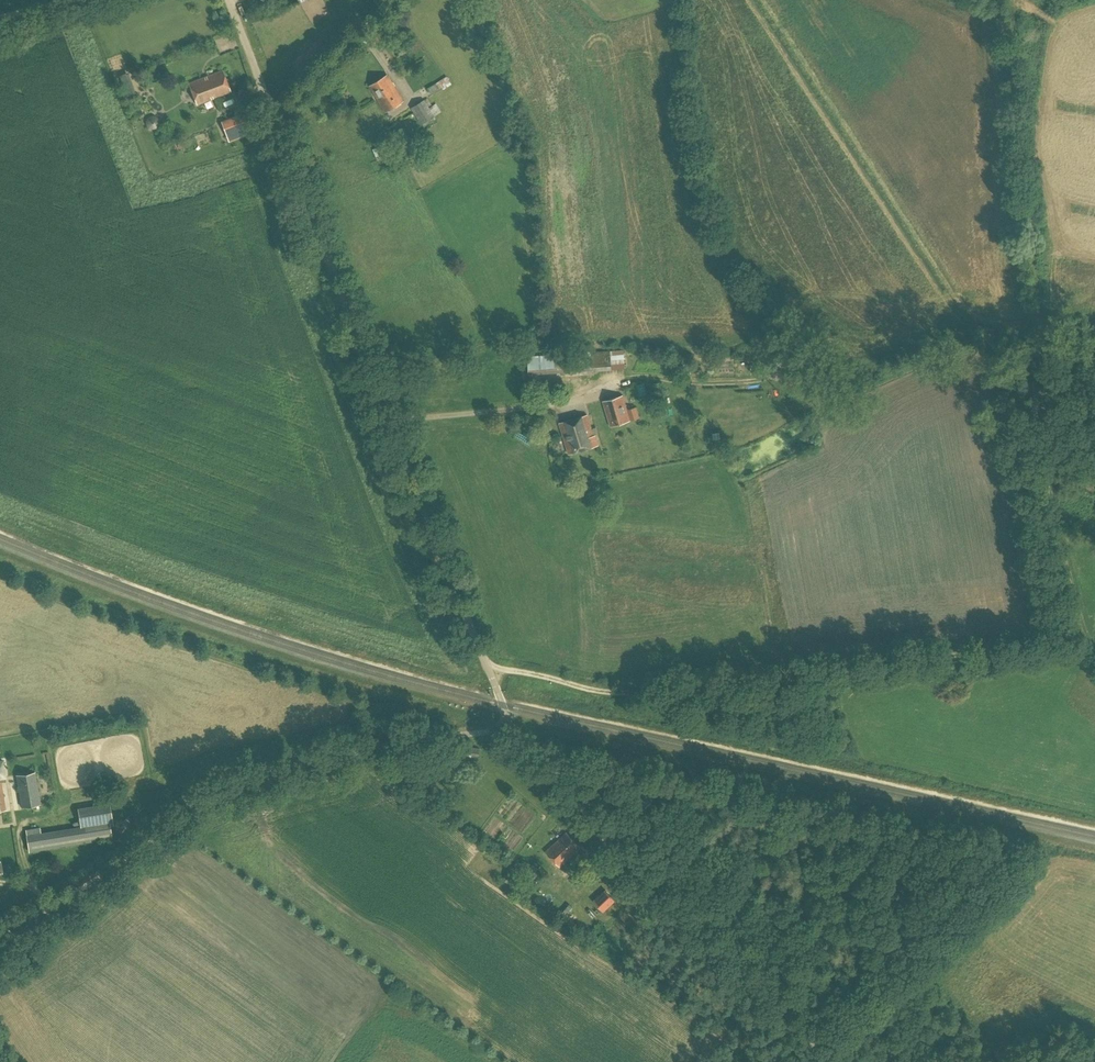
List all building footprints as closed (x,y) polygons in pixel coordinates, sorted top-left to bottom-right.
[(197,105),(231,92),(223,70),(189,83),(197,105)] [(125,73),(119,76),(127,96),(133,94),(125,73)] [(385,112),(404,101),(388,75),(370,86),(385,112)] [(443,90),(452,84),(447,76),(427,89),(430,93),(437,89),(438,90),(442,87),(443,90)] [(430,108),(425,100),(411,108),(421,125),(441,112),(436,104),(430,108)] [(228,142),(249,134),(241,113),(220,121),(228,142)] [(153,118),(152,128),(162,128),(162,118),(153,118)] [(387,146),(386,144),(372,150),(377,160),(390,155),(390,154),(395,152),(392,144),(387,146)] [(529,375),(611,370),(610,351),(528,356),(529,375)] [(615,369),(629,369),(628,355),(615,355),(615,369)] [(611,426),(630,420),(621,393),(602,399),(611,426)] [(592,434),(585,414),(558,422),(568,454),(598,445),(595,434),(592,434)] [(21,807),(40,804),(35,772),(15,775),(21,807)] [(39,825),(24,827),(28,851),(112,838),(110,823),(112,823),(109,800),(77,805),(80,824),(40,830),(39,825)] [(559,866),(565,861),(579,847),(565,832),(551,846),(545,852),(559,866)] [(513,873),(519,865),(515,862),(508,869),(513,873)] [(534,879),(540,870),(533,864),(526,873),(534,879)] [(616,900),(605,889),(593,901),(603,912),(616,900)] [(592,949),(588,941),(597,937),(592,926),(579,932),(588,951),(592,949)]
